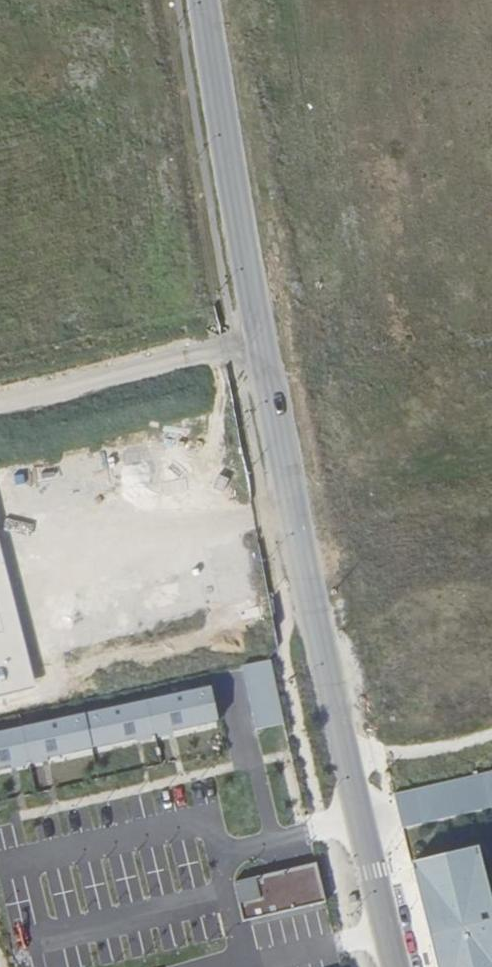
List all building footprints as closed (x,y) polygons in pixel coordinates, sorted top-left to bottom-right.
[(272,663),(243,668),(255,731),(284,725),(272,663)] [(215,687),(0,734),(0,771),(223,722),(215,687)] [(491,815),(491,775),(400,798),(404,814),(409,835),(491,815)] [(484,851),(414,868),(438,966),(491,966),(491,885),(484,851)] [(318,867),(234,884),(241,921),(325,904),(318,867)]
